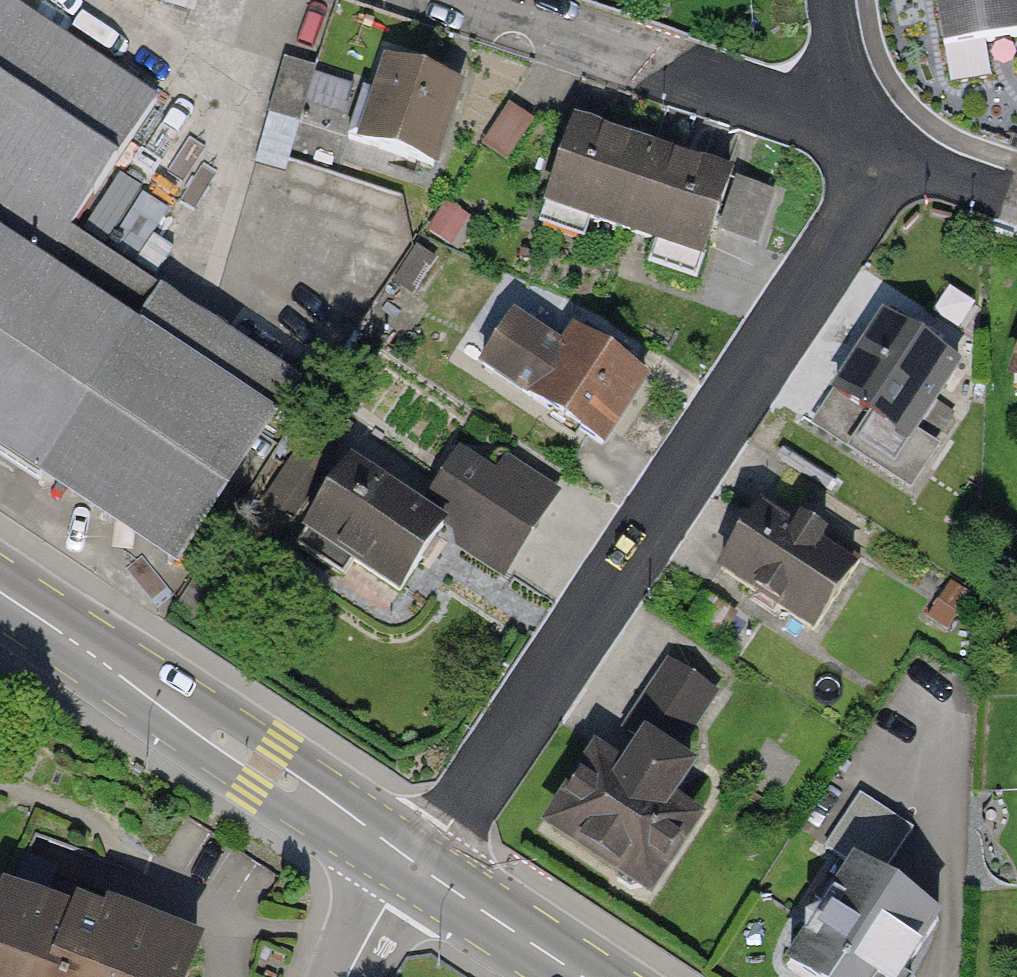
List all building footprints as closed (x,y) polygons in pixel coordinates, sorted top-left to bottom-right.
[(198,568),(320,378),(88,229),(174,96),(25,0),(0,0),(0,441),(198,568)] [(945,50),(1016,39),(1016,0),(937,0),(945,50)] [(356,133),(368,78),(285,58),(261,159),(292,166),(302,120),(356,133)] [(467,85),(392,59),(366,134),(442,160),(467,85)] [(738,176),(576,121),(551,194),(713,249),(738,176)] [(572,351),(512,312),(479,363),(609,449),(655,380),(584,333),(572,351)] [(962,379),(875,322),(833,386),(877,414),(853,450),(896,478),(962,379)] [(423,592),(451,548),(505,583),(553,510),(458,448),(425,499),(354,452),(311,518),(423,592)] [(863,569),(763,504),(723,564),(823,630),(863,569)] [(721,692),(667,657),(559,821),(669,893),(725,809),(669,772),(721,692)] [(855,856),(785,967),(800,976),(901,976),(942,911),(855,856)] [(10,905),(0,930),(0,976),(198,976),(202,966),(108,929),(103,942),(10,905)]
